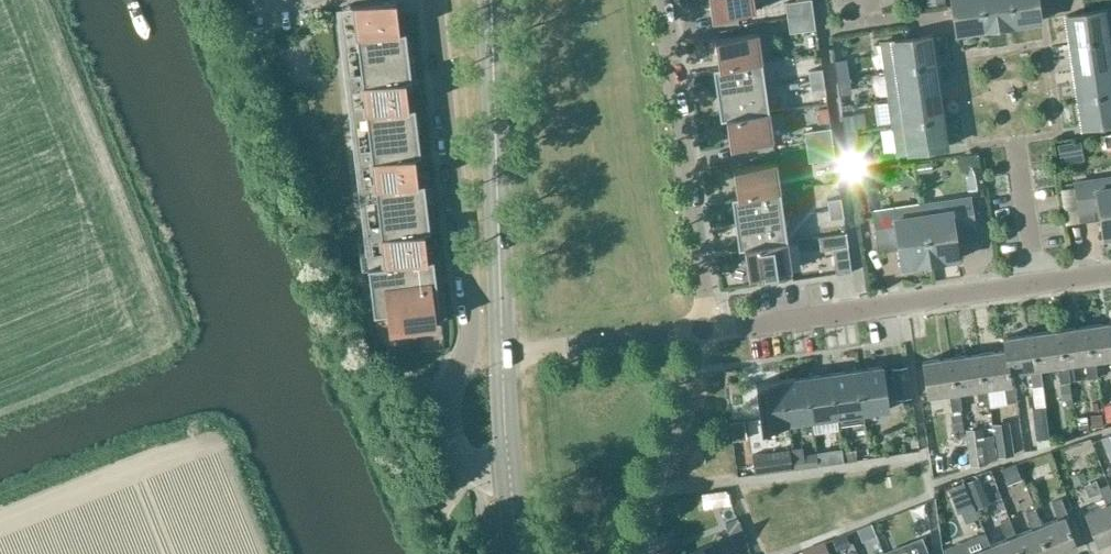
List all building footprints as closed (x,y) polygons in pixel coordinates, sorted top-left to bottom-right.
[(712,17),(754,11),(753,0),(710,0),(712,17)] [(787,18),(813,14),(811,0),(802,0),(785,2),(787,18)] [(980,0),(951,0),(956,34),(984,29),(980,0)] [(984,29),(1012,25),(1008,0),(980,0),(984,29)] [(1012,25),(1040,21),(1037,0),(1008,0),(1012,25)] [(353,7),(359,62),(408,56),(405,32),(399,33),(395,1),(353,7)] [(1070,44),(1110,37),(1110,8),(1065,15),(1070,44)] [(813,14),(787,18),(789,33),(815,29),(813,14)] [(716,39),(719,67),(762,61),(758,33),(716,39)] [(881,42),(885,71),(934,63),(930,35),(881,42)] [(1074,71),(1110,66),(1110,37),(1070,44),(1074,71)] [(408,56),(359,62),(364,100),(406,95),(405,81),(411,80),(408,56)] [(765,87),(762,61),(719,67),(713,68),(716,94),(765,87)] [(835,64),(837,78),(849,76),(847,62),(835,64)] [(885,71),(889,98),(939,91),(934,63),(885,71)] [(1074,71),(1078,98),(1110,94),(1110,66),(1074,71)] [(810,81),(823,79),(821,69),(808,71),(810,81)] [(849,76),(837,78),(839,92),(851,90),(849,76)] [(823,79),(810,81),(811,90),(824,89),(823,79)] [(765,87),(716,94),(720,119),(727,118),(769,112),(765,87)] [(939,91),(889,98),(893,125),(943,118),(939,91)] [(1078,98),(1082,127),(1110,123),(1110,94),(1078,98)] [(406,95),(364,100),(368,138),(418,132),(415,108),(408,109),(406,95)] [(796,104),(796,120),(814,120),(813,104),(796,104)] [(828,109),(817,111),(819,124),(829,122),(828,109)] [(769,112),(727,118),(731,146),(773,140),(771,125),(783,123),(782,112),(769,114),(769,112)] [(843,119),(845,133),(857,131),(856,128),(866,127),(864,116),(843,119)] [(943,118),(893,125),(898,154),(947,147),(943,118)] [(804,131),(806,147),(832,143),(830,128),(804,131)] [(857,131),(845,133),(847,146),(859,145),(857,131)] [(421,156),(418,132),(368,138),(373,176),(416,171),(414,157),(421,156)] [(1061,162),(1082,158),(1080,142),(1058,146),(1061,162)] [(832,143),(806,147),(808,162),(835,158),(832,143)] [(931,162),(917,164),(918,174),(932,172),(931,162)] [(734,169),(738,196),(780,190),(776,163),(734,169)] [(417,185),(416,171),(373,176),(377,214),(427,208),(424,184),(417,185)] [(854,185),(862,185),(866,180),(865,172),(853,173),(854,185)] [(1075,182),(1079,212),(1099,210),(1103,238),(1110,237),(1110,177),(1075,182)] [(731,197),(735,223),(783,216),(780,190),(738,196),(731,197)] [(829,210),(842,208),(841,198),(827,200),(829,210)] [(921,205),(930,263),(958,259),(954,231),(974,228),(969,198),(921,205)] [(930,263),(921,205),(873,212),(878,242),(897,239),(901,267),(930,263)] [(430,232),(427,208),(377,214),(384,266),(426,261),(423,233),(430,232)] [(829,210),(830,220),(843,218),(842,208),(829,210)] [(783,216),(735,223),(738,249),(745,248),(787,242),(783,216)] [(720,220),(705,223),(710,243),(725,240),(720,220)] [(846,233),(818,237),(820,250),(832,248),(847,246),(846,233)] [(787,242),(745,248),(749,275),(791,269),(787,242)] [(832,248),(836,274),(851,272),(847,246),(832,248)] [(426,261),(384,266),(368,268),(373,316),(389,314),(391,329),(434,324),(432,309),(439,308),(433,260),(426,261)] [(366,262),(353,263),(354,299),(367,299),(366,262)] [(1090,326),(1095,359),(1110,357),(1110,323),(1090,326)] [(1090,326),(1062,330),(1066,363),(1084,361),(1087,379),(1097,378),(1095,359),(1090,326)] [(1062,330),(1034,334),(1039,367),(1057,365),(1059,385),(1069,383),(1066,363),(1062,330)] [(1034,334),(1001,339),(1003,351),(1004,350),(1007,372),(1008,371),(1028,369),(1031,387),(1041,385),(1039,367),(1034,334)] [(1003,351),(981,354),(986,388),(988,405),(988,407),(1005,404),(1005,403),(1015,401),(1012,381),(1009,382),(1008,371),(1007,372),(1004,350),(1003,351)] [(981,354),(953,358),(958,392),(975,390),(978,406),(988,405),(986,388),(981,354)] [(953,358),(921,362),(926,396),(947,393),(950,410),(960,408),(958,392),(953,358)] [(882,366),(856,369),(862,413),(863,413),(888,409),(882,366)] [(906,367),(892,369),(897,399),(910,397),(906,367)] [(856,369),(831,373),(837,416),(836,416),(837,425),(864,421),(863,413),(862,413),(856,369)] [(831,373),(806,376),(813,420),(836,416),(837,416),(831,373)] [(806,376),(782,380),(788,423),(813,420),(806,376)] [(782,380),(756,383),(762,427),(788,423),(782,380)] [(1059,385),(1062,401),(1072,400),(1069,383),(1059,385)] [(1049,435),(1045,405),(1034,407),(1032,407),(1036,437),(1049,435)] [(961,414),(950,415),(952,430),(963,428),(961,414)] [(1092,428),(1103,426),(1101,415),(1090,417),(1092,428)] [(1086,417),(1077,418),(1079,429),(1087,428),(1086,417)] [(992,430),(997,457),(1014,455),(1009,421),(991,423),(992,430)] [(991,426),(983,427),(984,432),(988,464),(997,457),(992,430),(991,426)] [(984,432),(983,427),(965,429),(970,466),(988,464),(984,432)] [(1100,438),(1108,459),(1110,458),(1110,434),(1100,438)] [(755,474),(792,468),(789,449),(752,454),(755,474)] [(841,450),(816,453),(817,465),(830,464),(835,463),(843,461),(841,451),(841,450)] [(843,461),(856,460),(855,450),(841,451),(843,461)] [(795,468),(817,465),(816,453),(793,456),(795,468)] [(1003,470),(1007,482),(1020,477),(1015,465),(1003,470)] [(1083,473),(1071,478),(1075,488),(1087,483),(1083,473)] [(977,476),(964,481),(968,490),(970,495),(982,490),(977,476)] [(970,499),(963,482),(951,487),(957,504),(970,499)] [(1109,485),(1100,489),(1106,506),(1085,514),(1097,545),(1110,540),(1110,490),(1109,485)] [(1054,553),(1063,553),(1077,548),(1065,518),(1069,517),(1061,498),(1053,502),(1059,518),(1043,525),(1054,553)] [(1080,501),(1071,505),(1074,513),(1083,510),(1080,501)] [(1043,525),(1036,508),(1026,512),(1033,529),(1016,535),(1024,553),(1054,553),(1043,525)] [(738,519),(724,525),(729,537),(742,531),(738,519)] [(994,553),(1024,553),(1016,535),(1010,519),(1001,522),(1007,539),(991,545),(994,553)] [(874,534),(870,525),(857,531),(860,539),(874,534)] [(832,539),(836,550),(850,545),(845,533),(832,539)] [(991,545),(990,546),(985,533),(943,549),(945,553),(994,553),(991,545)] [(810,548),(812,553),(829,553),(824,542),(810,548)] [(711,544),(685,553),(716,553),(711,544)]
